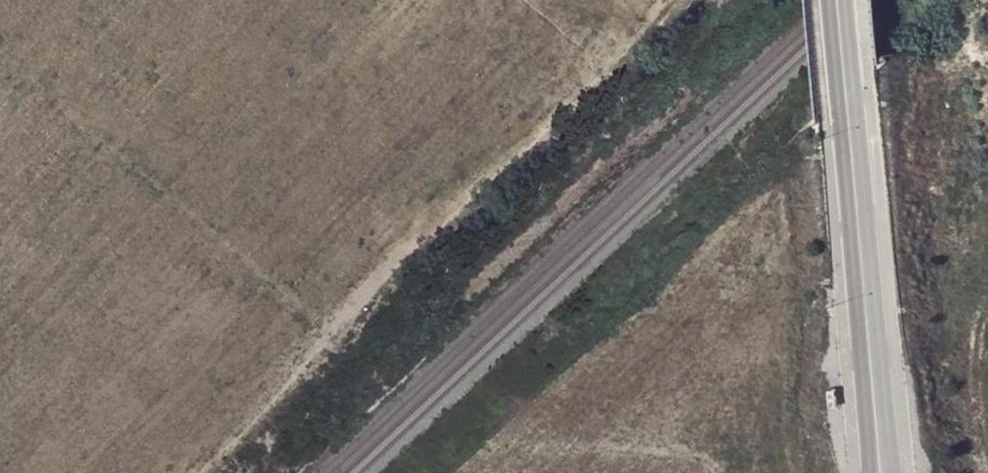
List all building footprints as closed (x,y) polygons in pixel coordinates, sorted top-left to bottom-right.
[(833,388),(826,389),(828,406),(835,406),(833,388)]
